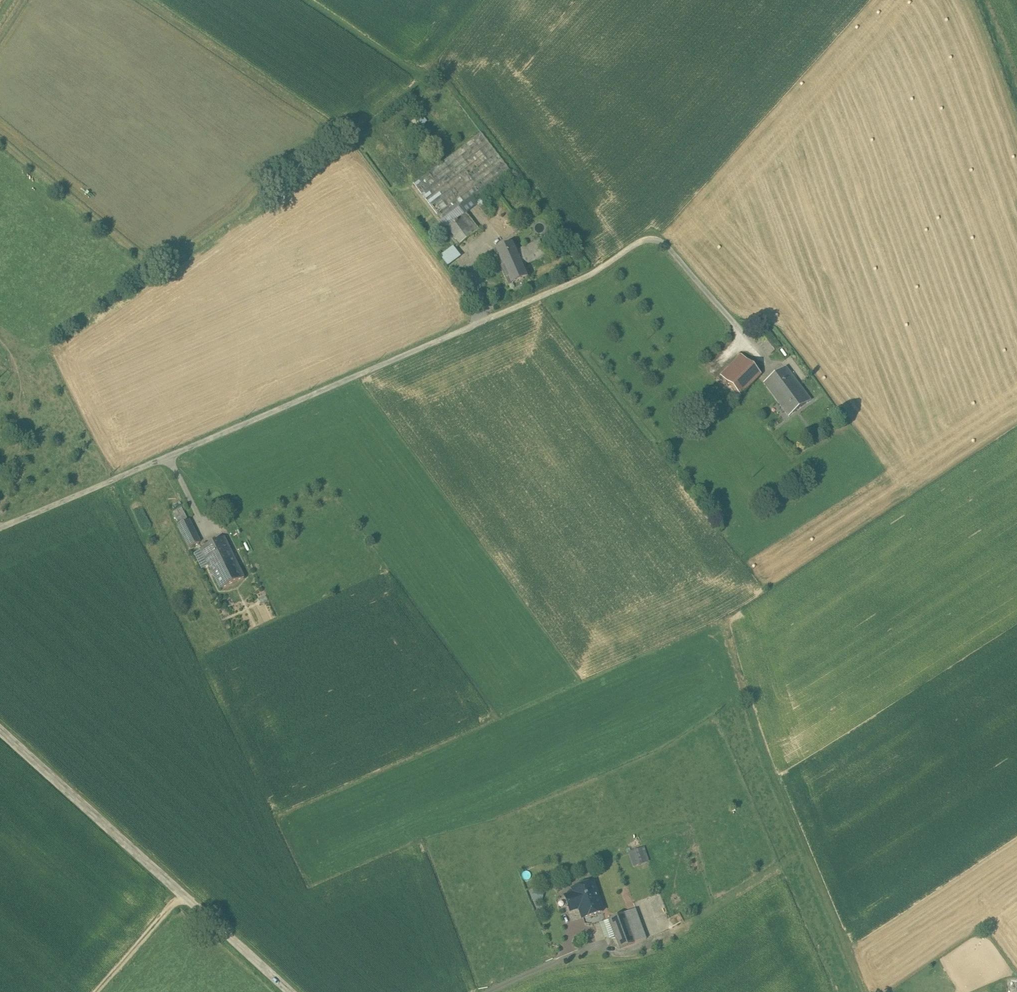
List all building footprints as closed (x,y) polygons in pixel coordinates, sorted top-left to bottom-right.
[(421,114),(411,121),(418,131),(428,124),(421,114)] [(467,215),(449,229),(461,245),(480,232),(467,215)] [(538,241),(518,251),(524,265),(545,256),(538,241)] [(513,243),(495,251),(512,287),(529,279),(513,243)] [(442,255),(450,266),(463,256),(455,246),(442,255)] [(741,354),(720,375),(741,396),(762,374),(741,354)] [(812,399),(786,368),(764,386),(789,417),(812,399)] [(173,511),(179,524),(189,519),(184,507),(173,511)] [(191,519),(178,526),(189,549),(203,542),(191,519)] [(246,579),(225,537),(200,550),(222,592),(246,579)] [(645,848),(629,853),(634,868),(650,862),(645,848)] [(569,915),(579,911),(583,924),(606,916),(593,883),(571,891),(573,896),(564,899),(569,915)] [(647,940),(636,910),(608,920),(620,950),(647,940)]
